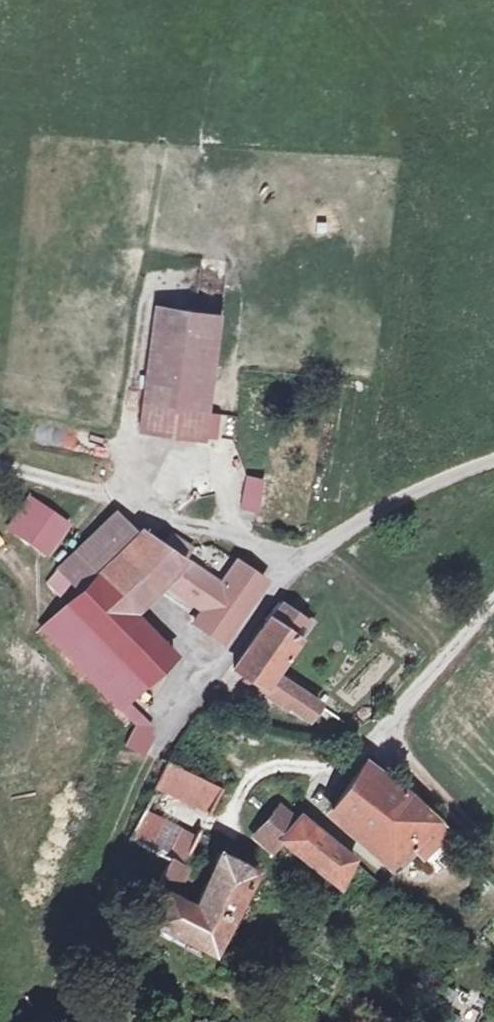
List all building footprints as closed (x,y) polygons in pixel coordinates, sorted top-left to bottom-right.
[(225,289),(228,261),(202,258),(199,286),(225,289)] [(207,437),(210,412),(222,314),(156,305),(140,429),(207,437)] [(217,438),(220,414),(210,412),(207,437),(217,438)] [(257,511),(264,479),(247,476),(241,508),(257,511)] [(33,543),(52,514),(31,500),(12,529),(33,543)] [(142,531),(138,535),(115,513),(57,569),(59,571),(48,582),(68,602),(66,605),(124,666),(155,637),(124,605),(163,567),(173,574),(183,560),(191,548),(171,535),(163,546),(142,531)] [(48,555),(69,526),(52,514),(33,543),(48,555)] [(186,598),(205,574),(183,560),(173,574),(165,584),(186,598)] [(223,642),(265,581),(238,561),(221,584),(205,574),(186,598),(204,610),(195,623),(223,642)] [(319,705),(274,674),(310,623),(280,602),(267,618),(269,620),(235,669),(309,719),(319,705)] [(120,708),(127,701),(173,656),(155,637),(124,666),(66,605),(42,627),(98,687),(120,708)] [(120,708),(137,725),(127,744),(145,753),(149,736),(148,724),(127,701),(120,708)] [(210,814),(222,786),(164,762),(152,791),(210,814)] [(449,834),(409,794),(364,762),(333,810),(394,863),(411,846),(423,859),(449,834)] [(353,860),(300,816),(296,820),(280,807),(255,837),(271,850),(280,840),(340,888),(353,860)] [(155,894),(171,861),(139,845),(123,879),(155,894)] [(214,956),(255,872),(218,852),(194,907),(166,893),(163,898),(152,924),(214,956)] [(166,893),(180,866),(171,861),(155,894),(163,898),(166,893)]
